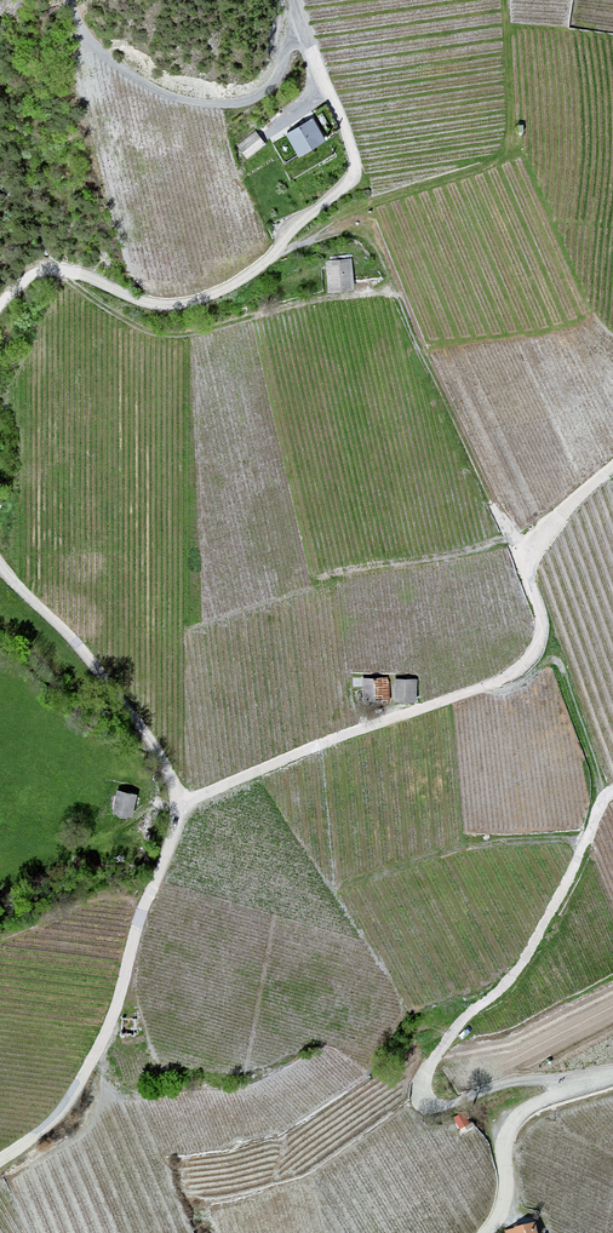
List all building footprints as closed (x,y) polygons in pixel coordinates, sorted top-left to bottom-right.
[(310,124),(287,139),(300,160),(324,145),(310,124)] [(255,135),(238,150),(248,163),(266,148),(255,135)] [(350,262),(324,264),(327,295),(353,293),(350,262)] [(388,680),(363,680),(363,705),(389,705),(388,680)] [(416,682),(394,681),(393,703),(415,704),(416,682)] [(134,794),(118,791),(115,811),(131,814),(134,794)] [(464,1114),(455,1118),(461,1131),(470,1126),(464,1114)]
